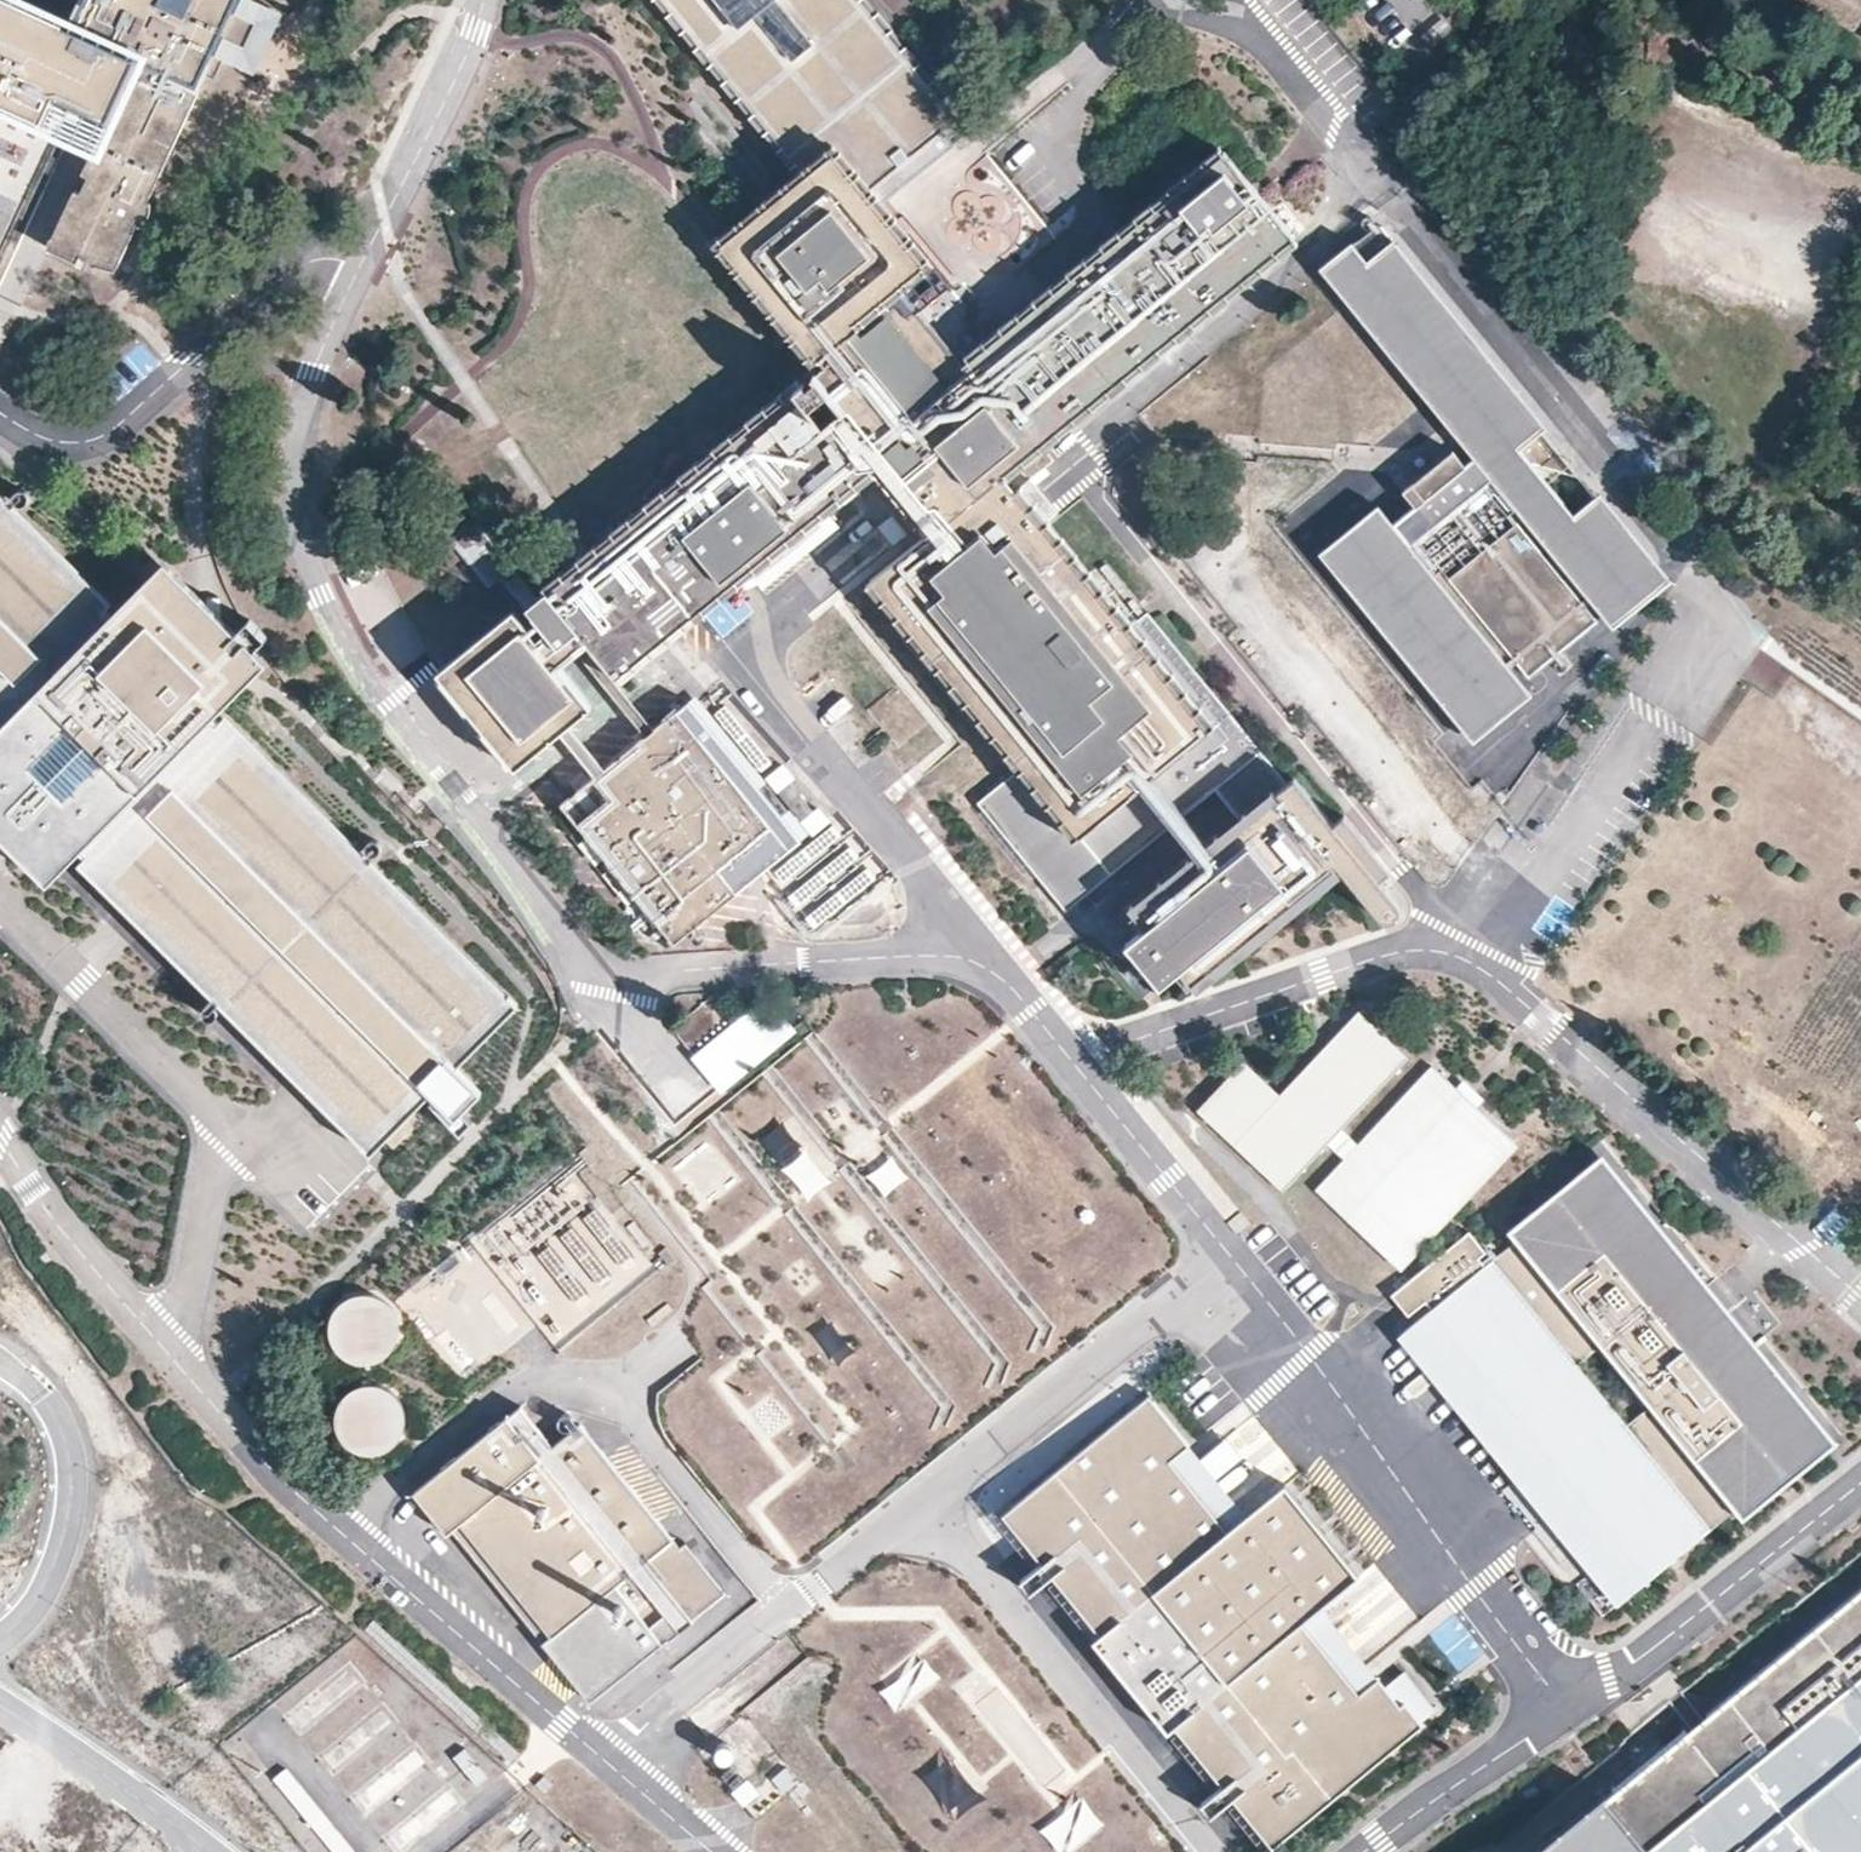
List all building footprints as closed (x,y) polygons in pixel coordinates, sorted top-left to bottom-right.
[(91,151),(135,59),(97,41),(95,45),(66,31),(70,22),(22,0),(0,0),(0,109),(91,151)] [(82,1),(78,1),(70,22),(66,31),(95,45),(97,41),(135,59),(91,151),(82,172),(89,175),(81,191),(76,189),(48,247),(78,261),(81,255),(91,260),(117,266),(126,246),(122,242),(134,229),(214,62),(209,60),(211,54),(237,0),(83,0),(82,1)] [(255,0),(237,0),(211,54),(254,75),(282,12),(255,0)] [(914,542),(869,579),(873,584),(889,604),(1018,761),(971,800),(1060,908),(1167,821),(1181,810),(1257,748),(1192,667),(1175,680),(1170,675),(1187,661),(1155,621),(1137,634),(1018,487),(1015,489),(1006,476),(1295,239),(1222,149),(968,356),(969,358),(963,363),(897,281),(919,263),(901,241),(904,237),(892,221),(880,231),(855,201),(957,117),(861,0),(663,0),(805,179),(728,243),(823,362),(584,557),(545,589),(553,599),(543,607),(555,623),(546,632),(557,645),(578,630),(587,641),(617,677),(862,478),(872,470),(924,534),(914,542)] [(1860,31),(1860,0),(1806,0),(1860,31)] [(894,202),(968,148),(955,131),(882,185),(894,202)] [(1310,223),(1303,214),(1294,221),(1302,231),(1310,223)] [(1323,270),(1377,337),(1462,442),(1475,458),(1465,466),(1453,451),(1404,491),(1416,506),(1393,525),(1378,506),(1321,553),(1479,747),(1536,702),(1509,668),(1517,662),(1523,669),(1595,610),(1616,637),(1671,592),(1383,228),(1382,227),(1382,226),(1381,226),(1353,244),(1353,245),(1351,246),(1351,247),(1352,249),(1348,253),(1346,251),(1323,270)] [(1475,458),(1462,442),(1453,451),(1465,466),(1475,458)] [(862,478),(914,542),(924,534),(872,470),(862,478)] [(371,1154),(385,1141),(394,1149),(421,1122),(412,1113),(431,1093),(436,1098),(430,1103),(460,1132),(471,1121),(462,1112),(482,1092),(457,1067),(518,1006),(508,997),(219,711),(267,662),(255,650),(268,637),(249,619),(237,632),(166,561),(118,609),(0,493),(0,834),(49,883),(81,851),(87,857),(80,863),(363,1143),(362,1144),(371,1154)] [(512,567),(472,517),(447,537),(487,587),(512,567)] [(841,533),(811,550),(832,587),(862,570),(841,533)] [(889,604),(873,584),(798,645),(814,664),(889,604)] [(550,652),(514,608),(438,671),(516,767),(592,705),(559,663),(587,641),(578,630),(557,645),(550,652)] [(765,824),(675,713),(564,803),(655,915),(676,942),(737,892),(716,865),(765,824)] [(797,769),(784,752),(768,766),(782,783),(797,769)] [(1397,902),(1296,777),(1277,792),(1280,796),(1278,797),(1273,790),(1208,843),(1214,850),(1200,861),(1194,854),(1129,907),(1147,928),(1127,944),(1141,960),(1153,951),(1161,960),(1148,970),(1161,986),(1181,971),(1198,992),(1342,875),(1343,874),(1380,919),(1384,921),(1388,922),(1391,921),(1396,919),(1399,914),(1400,909),(1400,907),(1397,902)] [(1208,843),(1181,810),(1167,821),(1194,854),(1200,861),(1214,850),(1208,843)] [(846,838),(839,830),(816,849),(823,857),(846,838)] [(873,862),(861,848),(834,870),(846,885),(873,862)] [(813,871),(802,858),(779,877),(790,891),(813,871)] [(800,1037),(770,1000),(691,1061),(721,1099),(800,1037)] [(1409,1058),(1361,1013),(1281,1096),(1245,1063),(1200,1112),(1285,1192),(1329,1144),(1343,1129),(1409,1058)] [(1521,1146),(1435,1065),(1360,1145),(1346,1160),(1317,1190),(1403,1271),(1521,1146)] [(792,1125),(767,1140),(807,1205),(832,1190),(792,1125)] [(1360,1145),(1343,1129),(1329,1144),(1346,1160),(1360,1145)] [(1516,1241),(1493,1259),(1711,1528),(1734,1508),(1742,1517),(1836,1440),(1603,1153),(1508,1231),(1516,1241)] [(874,1175),(887,1199),(915,1184),(902,1160),(874,1175)] [(558,1336),(651,1272),(579,1168),(396,1293),(457,1382),(546,1320),(558,1336)] [(1469,1232),(1392,1294),(1408,1314),(1425,1300),(1432,1308),(1407,1329),(1626,1597),(1711,1528),(1493,1259),(1485,1266),(1479,1258),(1486,1252),(1469,1232)] [(397,1342),(400,1329),(397,1315),(390,1304),(378,1297),(365,1294),(352,1296),(340,1304),(333,1315),(330,1328),(333,1342),(340,1353),(351,1361),(365,1363),(378,1361),(389,1353),(397,1342)] [(1738,1310),(1757,1335),(1775,1321),(1756,1296),(1738,1310)] [(340,1406),(337,1419),(339,1432),(347,1443),(358,1451),(371,1454),(384,1451),(396,1444),(403,1432),(406,1419),(403,1406),(396,1395),(385,1387),(372,1384),(359,1387),(347,1394),(340,1406)] [(1158,1398),(1007,1517),(1044,1563),(1018,1584),(1029,1598),(1055,1577),(1104,1637),(1092,1647),(1165,1738),(1177,1728),(1223,1786),(1195,1808),(1207,1823),(1233,1802),(1272,1851),(1427,1729),(1327,1604),(1358,1580),(1285,1488),(1251,1514),(1194,1443),(1158,1398)] [(522,1407),(410,1498),(442,1536),(455,1525),(549,1639),(541,1646),(591,1707),(731,1592),(683,1534),(676,1539),(582,1426),(555,1448),(522,1407)] [(1607,1807),(1598,1797),(1527,1851),(1860,1851),(1860,1602),(1607,1807)] [(925,1666),(886,1696),(896,1708),(935,1678),(925,1666)] [(400,1849),(454,1808),(441,1792),(437,1794),(424,1776),(431,1771),(418,1754),(360,1797),(400,1849)] [(952,1764),(931,1776),(951,1809),(972,1796),(952,1764)] [(1108,1829),(1088,1799),(1043,1829),(1059,1851),(1073,1851),(1108,1829)]
